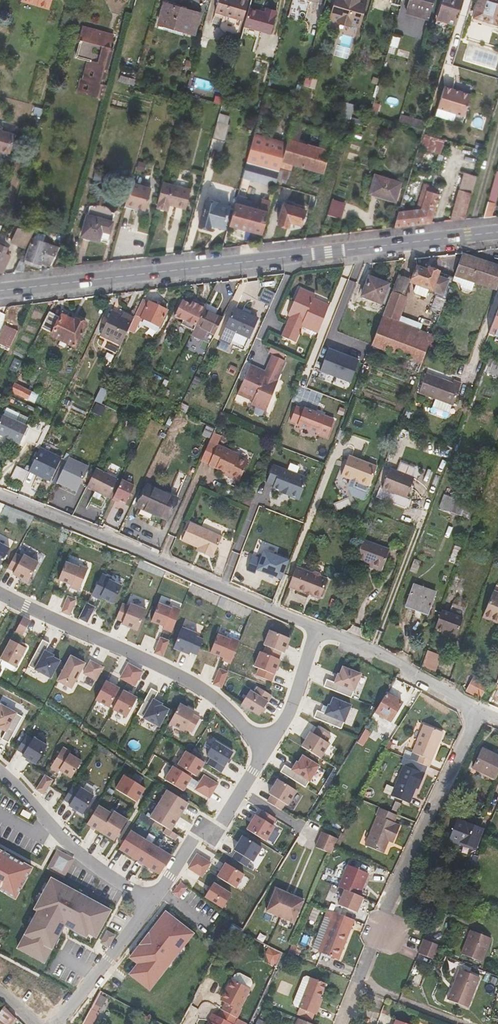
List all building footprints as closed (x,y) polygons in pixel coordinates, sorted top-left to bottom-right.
[(52,0),(22,0),(37,5),(37,6),(49,10),(52,0)] [(215,12),(243,20),(244,16),(248,3),(249,0),(219,0),(215,12)] [(308,0),(293,0),(291,16),(306,17),(308,0)] [(358,26),(366,0),(365,0),(336,0),(331,18),(340,21),(339,23),(350,26),(350,24),(358,26)] [(435,0),(409,0),(407,7),(430,14),(435,0)] [(463,0),(443,0),(437,19),(456,25),(463,0)] [(473,17),(497,24),(497,23),(497,0),(479,0),(473,17)] [(165,25),(170,5),(165,3),(159,24),(165,25)] [(195,34),(200,13),(170,5),(165,25),(185,31),(195,34)] [(271,33),(277,12),(266,10),(266,12),(265,14),(259,12),(259,10),(250,7),(247,16),(244,26),(271,33)] [(430,14),(407,7),(406,12),(429,19),(430,14)] [(185,31),(165,25),(164,30),(184,36),(185,31)] [(105,45),(104,40),(106,32),(82,26),(79,38),(80,40),(75,57),(91,61),(86,79),(81,78),(78,92),(96,96),(100,82),(110,47),(105,45)] [(134,85),(136,79),(121,75),(119,81),(134,85)] [(302,85),(312,88),(313,81),(304,79),(302,85)] [(444,86),(438,108),(464,116),(471,95),(444,86)] [(215,95),(214,102),(222,104),(224,98),(215,95)] [(352,118),(356,105),(346,102),(342,116),(352,118)] [(374,103),(371,114),(376,116),(379,105),(374,103)] [(219,113),(217,121),(213,138),(226,141),(230,125),(227,124),(229,115),(219,113)] [(424,130),(426,122),(401,114),(398,122),(424,130)] [(325,167),(335,135),(335,134),(292,121),(287,143),(279,171),(278,174),(276,184),(287,187),(291,172),(294,163),(324,172),(325,167)] [(16,134),(1,130),(2,127),(0,126),(0,150),(10,153),(16,134)] [(445,140),(422,133),(418,147),(440,154),(445,140)] [(279,171),(287,143),(254,134),(246,162),(279,171)] [(278,174),(279,171),(246,162),(242,178),(247,179),(275,186),(276,184),(277,178),(278,174)] [(465,219),(477,176),(464,172),(450,221),(465,219)] [(396,201),(401,182),(375,174),(369,194),(396,201)] [(186,209),(191,189),(163,182),(158,201),(158,202),(157,208),(168,210),(170,204),(186,209)] [(146,209),(152,188),(131,183),(125,203),(146,209)] [(431,223),(440,194),(436,193),(438,187),(424,183),(416,209),(399,211),(394,228),(431,223)] [(262,233),(271,201),(262,199),(259,209),(251,207),(235,203),(233,209),(230,223),(229,225),(262,233)] [(341,219),(346,203),(333,199),(328,215),(341,219)] [(200,224),(210,227),(211,224),(224,227),(225,222),(229,208),(230,206),(207,200),(200,224)] [(492,217),(495,203),(488,201),(484,217),(492,217)] [(301,225),(305,209),(284,203),(278,223),(289,226),(290,221),(301,225)] [(90,206),(87,214),(81,236),(99,241),(100,238),(102,230),(109,232),(113,221),(115,213),(113,212),(107,207),(104,206),(102,206),(97,204),(90,206)] [(233,209),(229,208),(225,222),(230,223),(233,209)] [(25,249),(35,230),(18,227),(11,241),(25,249)] [(107,240),(109,232),(102,230),(100,238),(107,240)] [(51,265),(60,247),(47,243),(46,243),(33,238),(25,256),(22,255),(13,273),(24,272),(26,263),(41,268),(44,262),(51,265)] [(11,256),(5,253),(7,247),(0,244),(0,271),(3,272),(11,256)] [(497,283),(497,265),(462,253),(453,278),(452,281),(459,284),(462,290),(469,293),(472,291),(474,282),(496,290),(497,283)] [(452,281),(453,278),(428,269),(427,271),(417,267),(412,279),(411,283),(416,285),(414,291),(415,294),(426,298),(429,289),(446,296),(452,281)] [(411,283),(412,279),(398,274),(393,288),(392,291),(406,297),(411,283)] [(392,291),(393,288),(387,286),(388,284),(369,277),(362,296),(386,305),(392,291)] [(265,287),(259,299),(271,305),(276,293),(265,287)] [(315,295),(299,288),(288,314),(291,316),(303,321),(302,325),(319,332),(329,306),(313,299),(315,295)] [(432,335),(398,323),(408,297),(406,297),(392,291),(386,305),(371,344),(378,347),(388,351),(422,364),(427,350),(432,335)] [(168,310),(143,299),(134,318),(132,322),(138,325),(140,321),(148,325),(146,327),(157,332),(168,310)] [(204,310),(205,308),(193,302),(191,304),(183,299),(174,316),(183,320),(181,324),(194,330),(196,326),(204,310)] [(206,306),(194,299),(193,302),(205,308),(206,306)] [(249,338),(257,318),(235,308),(226,328),(220,340),(230,344),(235,332),(249,338)] [(132,322),(134,318),(122,312),(121,315),(112,310),(100,336),(121,345),(132,322)] [(215,335),(223,318),(204,310),(196,326),(194,330),(192,335),(204,341),(208,332),(215,335)] [(489,334),(496,337),(497,338),(497,310),(489,334)] [(75,347),(86,324),(74,319),(73,321),(61,314),(60,317),(49,311),(41,327),(53,333),(52,336),(75,347)] [(303,321),(291,316),(287,324),(300,329),(302,325),(303,321)] [(300,329),(287,324),(282,336),(294,342),(300,329)] [(5,326),(0,337),(0,344),(10,349),(18,332),(5,326)] [(373,362),(378,347),(371,344),(366,359),(373,362)] [(359,361),(328,349),(320,373),(351,382),(359,361)] [(422,364),(388,351),(385,360),(419,372),(422,364)] [(286,361),(273,355),(268,368),(280,373),(286,361)] [(484,373),(497,378),(497,362),(489,359),(484,373)] [(277,381),(264,376),(266,372),(250,365),(238,393),(253,400),(251,403),(267,410),(278,382),(277,381)] [(280,373),(268,368),(266,372),(264,376),(277,381),(280,373)] [(453,405),(462,383),(454,380),(453,383),(427,373),(419,393),(435,399),(432,407),(449,413),(452,405),(453,405)] [(10,391),(28,400),(32,391),(15,383),(10,391)] [(101,404),(108,390),(102,387),(95,401),(101,404)] [(141,392),(137,400),(145,404),(149,397),(141,392)] [(298,425),(327,437),(334,420),(304,408),(304,409),(296,406),(291,420),(298,423),(298,425)] [(412,413),(406,411),(404,419),(410,421),(412,413)] [(28,427),(3,414),(0,420),(0,435),(20,444),(28,427)] [(387,427),(395,427),(393,417),(386,418),(387,427)] [(212,437),(201,461),(209,464),(218,444),(220,440),(212,437)] [(240,479),(249,461),(238,456),(240,454),(218,444),(209,464),(208,465),(224,472),(229,474),(230,477),(237,480),(240,479)] [(51,482),(62,458),(40,447),(30,469),(43,476),(42,478),(51,482)] [(78,491),(89,466),(69,457),(57,482),(78,491)] [(377,467),(349,457),(341,476),(351,480),(348,486),(352,496),(364,501),(377,467)] [(300,498),(307,478),(273,465),(267,482),(274,485),(273,488),(282,491),(291,495),(291,497),(297,499),(300,498)] [(109,497),(118,479),(96,468),(87,487),(95,491),(102,495),(109,498),(109,497)] [(407,498),(415,478),(390,468),(382,488),(407,498)] [(43,476),(30,469),(29,471),(42,478),(43,476)] [(113,497),(122,481),(118,479),(109,497),(113,499),(113,497)] [(134,486),(122,481),(113,497),(126,503),(134,486)] [(167,520),(178,499),(147,485),(137,507),(167,520)] [(99,500),(102,495),(95,491),(92,496),(99,500)] [(462,515),(466,500),(444,494),(440,509),(462,515)] [(190,522),(182,540),(198,547),(197,550),(213,557),(222,536),(190,522)] [(354,528),(351,535),(357,537),(359,530),(354,528)] [(382,570),(389,551),(363,541),(357,558),(369,563),(368,565),(382,570)] [(1,564),(9,548),(0,544),(0,566),(1,564)] [(263,551),(256,571),(281,580),(289,561),(263,551)] [(22,558),(16,554),(8,568),(15,572),(13,574),(27,582),(38,563),(24,555),(22,558)] [(66,562),(59,580),(67,583),(72,585),(71,587),(79,591),(88,569),(79,566),(79,568),(66,562)] [(321,595),(328,577),(315,572),(315,570),(311,569),(309,570),(297,565),(289,585),(292,586),(306,592),(307,589),(321,595)] [(102,574),(91,595),(100,599),(101,597),(105,599),(113,603),(122,587),(109,580),(110,578),(102,574)] [(405,607),(429,615),(438,591),(414,582),(405,607)] [(495,585),(483,618),(497,623),(497,586),(495,585)] [(76,600),(68,597),(62,612),(69,615),(76,600)] [(94,608),(87,604),(80,618),(87,622),(94,608)] [(129,607),(122,604),(121,607),(116,619),(123,622),(122,625),(137,631),(142,617),(145,610),(130,604),(129,607)] [(171,609),(158,604),(151,621),(160,625),(164,626),(163,629),(172,632),(181,610),(172,607),(171,609)] [(442,608),(434,630),(457,637),(464,616),(442,608)] [(16,631),(23,635),(30,621),(23,617),(16,631)] [(197,634),(182,628),(173,648),(189,655),(190,652),(197,655),(200,648),(203,640),(196,637),(197,634)] [(266,647),(263,653),(278,659),(281,653),(283,654),(289,639),(270,631),(264,646),(266,647)] [(222,660),(231,663),(239,643),(240,642),(231,638),(230,640),(217,635),(210,652),(219,656),(223,658),(222,660)] [(161,638),(155,653),(162,656),(166,646),(168,641),(161,638)] [(18,644),(11,640),(0,659),(15,668),(26,648),(18,644)] [(50,644),(42,640),(28,666),(51,678),(60,661),(52,658),(53,656),(52,655),(45,652),(48,647),(50,644)] [(423,666),(436,670),(442,655),(429,650),(423,666)] [(271,682),(280,660),(278,659),(263,653),(260,652),(254,667),(259,669),(256,676),(271,682)] [(80,672),(84,665),(85,664),(71,656),(57,681),(71,689),(80,672)] [(103,668),(90,661),(87,667),(84,674),(96,680),(103,668)] [(135,668),(128,664),(120,678),(128,682),(135,668)] [(135,686),(142,672),(135,668),(128,682),(135,686)] [(360,675),(343,668),(339,675),(338,675),(337,676),(335,683),(330,681),(326,680),(323,687),(351,698),(360,675)] [(227,673),(220,670),(214,685),(221,688),(227,673)] [(472,678),(466,691),(482,698),(488,684),(472,678)] [(120,689),(105,681),(95,700),(109,708),(116,696),(119,690),(120,689)] [(249,691),(241,704),(259,716),(271,696),(258,687),(254,694),(249,691)] [(137,715),(159,727),(168,710),(160,706),(161,704),(160,704),(154,700),(156,696),(158,692),(151,689),(137,715)] [(127,717),(137,698),(130,695),(123,691),(122,692),(119,698),(113,709),(127,717)] [(381,715),(390,721),(402,702),(386,693),(375,711),(381,715)] [(350,706),(333,699),(330,707),(328,706),(327,707),(325,714),(320,712),(316,711),(313,718),(341,729),(350,706)] [(169,723),(184,732),(186,729),(192,733),(200,718),(193,715),(195,712),(180,704),(169,723)] [(23,718),(1,705),(0,707),(0,729),(5,732),(3,736),(1,740),(8,744),(23,718)] [(381,715),(375,711),(370,718),(376,722),(381,715)] [(411,756),(410,759),(421,763),(428,766),(429,766),(444,732),(424,724),(411,756)] [(310,732),(301,747),(320,758),(329,744),(326,742),(330,736),(317,728),(313,734),(310,732)] [(372,733),(365,729),(357,743),(363,747),(372,733)] [(32,740),(25,737),(17,750),(23,754),(22,756),(36,765),(47,747),(33,738),(32,740)] [(211,758),(207,764),(221,773),(233,753),(215,742),(206,755),(211,758)] [(63,748),(50,768),(58,773),(60,770),(64,773),(71,778),(81,762),(69,755),(71,753),(63,748)] [(472,768),(495,778),(497,772),(497,756),(482,748),(472,768)] [(192,755),(186,752),(178,765),(189,772),(195,776),(196,776),(204,763),(192,755)] [(305,788),(318,766),(302,756),(298,764),(296,763),(296,764),(292,770),(288,767),(284,765),(280,772),(305,788)] [(400,763),(404,765),(391,796),(408,803),(414,787),(418,789),(428,766),(421,763),(410,759),(403,756),(400,763)] [(296,764),(292,761),(288,767),(292,770),(296,764)] [(160,774),(164,777),(171,768),(167,764),(160,774)] [(187,775),(173,766),(165,780),(183,791),(187,784),(191,778),(187,775)] [(145,788),(124,775),(116,789),(136,802),(145,788)] [(52,780),(45,776),(37,790),(44,794),(52,780)] [(218,784),(204,776),(200,783),(213,791),(218,784)] [(287,806),(296,791),(278,779),(269,794),(271,795),(267,802),(281,810),(285,804),(287,806)] [(213,791),(200,783),(195,790),(209,798),(213,791)] [(79,790),(73,786),(64,799),(71,803),(69,806),(83,814),(94,796),(80,787),(79,790)] [(150,818),(166,828),(170,831),(179,817),(188,803),(167,790),(150,818)] [(401,804),(395,801),(392,810),(398,813),(401,804)] [(112,814),(98,806),(88,822),(116,839),(127,820),(113,812),(112,814)] [(389,839),(394,841),(401,825),(394,823),(398,814),(381,808),(365,846),(384,853),(389,839)] [(28,819),(31,814),(23,809),(20,814),(28,819)] [(256,815),(247,830),(265,841),(274,827),(272,825),(276,819),(262,810),(258,817),(256,815)] [(458,844),(459,842),(475,848),(483,829),(457,819),(450,840),(458,844)] [(170,831),(166,828),(163,833),(175,841),(178,835),(170,831)] [(171,856),(130,831),(119,849),(146,866),(160,874),(171,856)] [(338,839),(322,833),(316,848),(331,854),(336,843),(338,839)] [(253,862),(262,848),(243,836),(234,851),(237,852),(233,859),(246,867),(250,861),(253,862)] [(0,851),(0,891),(15,899),(31,868),(0,851)] [(73,859),(57,851),(48,868),(64,877),(73,859)] [(206,870),(210,863),(197,854),(192,861),(206,870)] [(206,870),(192,861),(188,868),(202,877),(206,870)] [(244,874),(226,863),(221,870),(217,877),(235,888),(244,874)] [(348,865),(339,887),(345,889),(349,891),(359,895),(369,873),(348,865)] [(17,948),(44,962),(64,925),(86,937),(88,933),(96,937),(110,911),(51,878),(34,909),(38,911),(17,948)] [(179,897),(186,888),(181,883),(173,893),(179,897)] [(231,894),(213,883),(205,897),(223,908),(231,894)] [(278,889),(268,911),(293,922),(303,900),(278,889)] [(364,897),(345,889),(338,904),(357,913),(364,897)] [(327,909),(312,949),(338,959),(354,919),(327,909)] [(165,912),(130,958),(138,964),(130,975),(149,990),(193,934),(165,912)] [(470,930),(461,954),(481,962),(490,938),(470,930)] [(114,936),(107,932),(101,943),(108,947),(114,936)] [(441,946),(424,938),(421,945),(438,952),(441,946)] [(294,957),(299,947),(292,944),(287,954),(294,957)] [(438,952),(421,945),(418,953),(435,960),(438,952)] [(269,963),(275,966),(280,954),(269,948),(266,953),(269,963)] [(459,969),(447,1000),(467,1008),(479,977),(459,969)] [(233,979),(235,981),(250,989),(252,984),(252,982),(251,979),(240,974),(237,974),(235,976),(233,979)] [(295,1007),(299,1008),(311,977),(307,976),(303,977),(293,1003),(295,1007)] [(299,1008),(315,1014),(316,1015),(322,999),(320,998),(326,983),(311,977),(299,1008)] [(233,979),(232,979),(220,1001),(225,1003),(221,1010),(237,1018),(241,1011),(240,1010),(250,989),(235,981),(233,979)] [(93,1023),(99,1013),(98,1012),(100,1007),(102,1008),(107,998),(100,995),(95,1004),(92,1009),(91,1009),(85,1020),(93,1023)] [(16,1017),(5,1004),(0,1012),(0,1023),(11,1023),(16,1017)] [(315,1014),(299,1008),(296,1014),(312,1021),(315,1014)] [(247,1023),(237,1018),(221,1010),(218,1016),(213,1013),(209,1020),(210,1021),(208,1023),(247,1023)]
